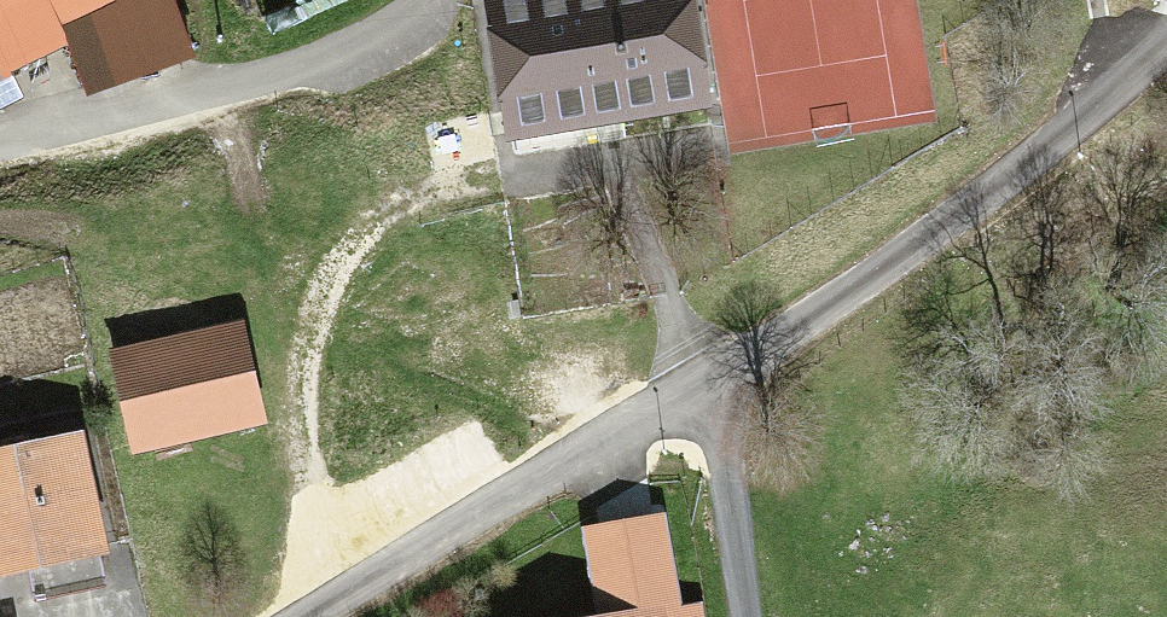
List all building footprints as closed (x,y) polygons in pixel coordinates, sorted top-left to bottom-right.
[(69,63),(92,114),(193,68),(161,0),(0,0),(0,94),(69,63)] [(472,20),(492,154),(688,125),(669,0),(610,0),(472,20)] [(227,346),(100,371),(118,460),(245,435),(227,346)] [(0,467),(0,583),(88,565),(66,454),(0,467)]
